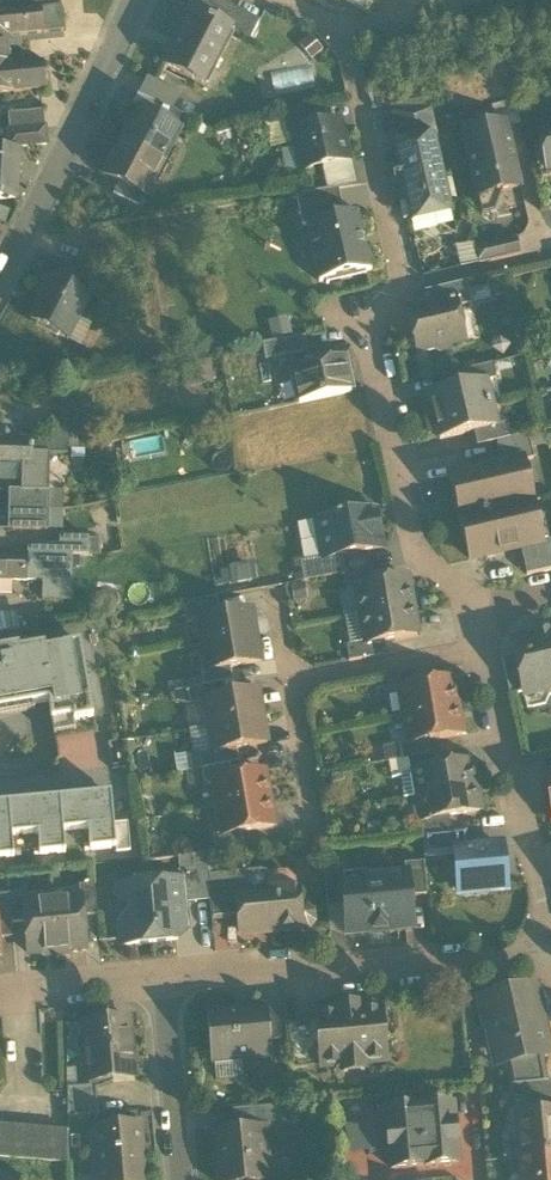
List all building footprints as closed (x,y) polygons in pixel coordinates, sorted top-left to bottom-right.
[(193,13),(230,32),(249,43),(259,24),(213,0),(199,0),(193,13)] [(372,10),(377,0),(352,0),(372,10)] [(41,11),(43,34),(63,32),(60,9),(41,11)] [(5,14),(7,37),(22,36),(43,34),(41,11),(5,14)] [(210,71),(230,32),(193,13),(191,11),(163,65),(192,81),(200,66),(210,71)] [(9,54),(8,49),(7,37),(5,14),(5,12),(0,13),(0,55),(9,54)] [(7,37),(8,49),(23,48),(22,36),(7,37)] [(323,53),(310,37),(299,46),(312,62),(323,53)] [(13,93),(10,67),(9,54),(0,55),(0,95),(13,93)] [(40,64),(10,67),(13,93),(42,90),(40,67),(40,64)] [(40,67),(42,90),(51,90),(50,66),(40,67)] [(202,86),(210,71),(200,66),(192,81),(202,86)] [(140,94),(160,105),(171,110),(179,95),(148,79),(140,94)] [(160,105),(140,94),(138,93),(131,106),(138,110),(153,117),(160,105)] [(506,125),(507,130),(521,127),(515,103),(496,105),(501,126),(506,125)] [(185,118),(171,110),(160,105),(153,117),(179,131),(185,118)] [(282,119),(286,139),(289,138),(294,137),(298,136),(297,134),(329,126),(323,108),(282,119)] [(139,112),(123,143),(162,164),(170,148),(163,144),(170,129),(178,133),(180,134),(181,132),(179,131),(153,117),(138,110),(137,111),(139,112)] [(7,114),(9,130),(44,127),(42,111),(7,114)] [(394,114),(401,146),(435,138),(428,111),(394,114)] [(291,146),(289,138),(286,139),(282,119),(263,124),(270,152),(291,146)] [(536,125),(543,154),(550,152),(550,122),(536,125)] [(297,149),(302,171),(302,172),(319,168),(346,161),(338,124),(329,126),(297,134),(298,136),(301,148),(297,149)] [(464,135),(478,197),(520,188),(507,130),(506,125),(501,126),(464,135)] [(45,145),(44,127),(9,130),(6,130),(8,144),(16,144),(16,147),(45,145)] [(163,144),(170,148),(178,133),(170,129),(163,144)] [(393,148),(410,223),(452,213),(435,138),(401,146),(393,148)] [(154,180),(162,164),(123,143),(107,175),(104,174),(103,175),(119,183),(145,197),(147,198),(148,197),(146,196),(138,192),(146,176),(154,180)] [(286,175),(302,171),(297,149),(280,153),(286,175)] [(14,200),(18,152),(0,151),(0,199),(14,200)] [(543,154),(547,174),(550,173),(550,152),(543,154)] [(319,168),(324,192),(338,190),(352,187),(346,161),(319,168)] [(146,196),(154,180),(146,176),(138,192),(146,196)] [(112,196),(138,210),(145,197),(119,183),(112,196)] [(303,227),(306,226),(306,225),(344,216),(338,190),(324,192),(296,196),(303,227)] [(306,225),(306,226),(311,247),(313,247),(316,260),(314,261),(319,283),(325,282),(326,285),(366,276),(365,273),(371,271),(366,247),(363,247),(359,248),(357,239),(361,238),(364,237),(358,213),(344,216),(306,225)] [(456,233),(452,213),(410,223),(414,242),(456,233)] [(475,249),(479,265),(521,255),(517,239),(475,249)] [(459,269),(479,265),(475,249),(474,244),(455,249),(459,269)] [(78,267),(115,277),(118,263),(82,253),(78,267)] [(28,321),(62,338),(72,321),(76,323),(77,319),(88,299),(54,282),(45,300),(40,298),(28,321)] [(455,300),(457,309),(472,305),(467,283),(425,293),(428,307),(455,300)] [(434,349),(440,353),(448,351),(451,345),(464,342),(457,309),(455,300),(428,307),(408,311),(417,353),(434,349)] [(92,327),(77,319),(76,323),(72,321),(62,338),(81,348),(92,327)] [(284,323),(270,326),(273,338),(287,335),(284,323)] [(262,344),(265,361),(308,354),(305,337),(262,344)] [(292,371),(299,404),(351,393),(344,360),(292,371)] [(210,361),(176,364),(180,388),(214,385),(210,361)] [(459,373),(463,387),(485,382),(485,383),(496,380),(492,365),(459,373)] [(438,433),(440,441),(474,433),(496,429),(495,427),(485,383),(485,382),(463,387),(429,394),(431,403),(422,405),(429,435),(438,433)] [(63,454),(68,454),(68,448),(69,425),(51,425),(50,440),(50,454),(63,454)] [(69,425),(68,448),(87,449),(87,425),(69,425)] [(477,447),(496,443),(510,440),(506,425),(495,427),(496,429),(474,433),(477,447)] [(528,436),(510,440),(496,443),(501,466),(517,462),(523,461),(523,462),(533,460),(528,436)] [(0,439),(0,453),(30,453),(30,439),(0,439)] [(30,439),(30,453),(50,454),(50,440),(30,439)] [(0,453),(0,466),(22,467),(30,467),(30,453),(0,453)] [(30,467),(50,467),(50,454),(30,453),(30,467)] [(452,477),(461,519),(527,504),(517,462),(501,466),(452,477)] [(0,466),(0,482),(22,483),(22,467),(0,466)] [(49,492),(50,467),(30,467),(22,467),(22,483),(22,491),(49,492)] [(13,491),(12,510),(48,511),(49,492),(22,491),(13,491)] [(64,492),(49,492),(48,511),(64,511),(64,492)] [(536,546),(527,504),(461,519),(471,561),(520,550),(536,546)] [(48,530),(48,511),(12,510),(12,529),(48,530)] [(323,558),(324,559),(343,556),(382,549),(375,510),(317,520),(323,558)] [(48,511),(48,530),(64,530),(64,511),(48,511)] [(323,558),(317,520),(297,523),(305,561),(323,558)] [(72,556),(89,556),(89,538),(60,538),(60,554),(59,554),(72,554),(72,556)] [(101,539),(89,538),(89,556),(101,556),(101,539)] [(526,576),(550,570),(550,541),(542,543),(542,545),(536,546),(520,550),(526,576)] [(0,553),(0,567),(72,568),(72,556),(72,554),(59,554),(60,554),(57,554),(52,546),(28,546),(28,554),(0,553)] [(300,562),(304,582),(346,575),(343,556),(324,559),(323,558),(305,561),(300,562)] [(229,567),(232,584),(255,580),(252,564),(229,567)] [(0,567),(0,580),(43,581),(72,582),(72,568),(0,567)] [(344,575),(347,591),(356,589),(356,588),(375,584),(372,570),(344,575)] [(356,589),(360,616),(412,607),(408,579),(375,584),(356,588),(356,589)] [(43,600),(72,601),(72,582),(43,581),(43,600)] [(345,618),(360,616),(356,589),(347,591),(339,592),(343,619),(345,618)] [(183,602),(187,623),(197,621),(197,619),(220,615),(217,597),(183,602)] [(417,635),(412,607),(360,616),(365,643),(365,644),(385,641),(417,635)] [(197,621),(201,645),(256,636),(251,610),(220,615),(197,619),(197,621)] [(19,630),(16,613),(0,614),(0,634),(19,630)] [(349,645),(365,643),(360,616),(345,618),(349,645)] [(524,694),(550,688),(550,633),(512,642),(516,656),(524,692),(524,694)] [(260,662),(256,636),(201,645),(206,670),(206,672),(230,667),(260,662)] [(346,646),(349,662),(387,655),(385,641),(365,644),(365,643),(349,645),(346,646)] [(93,718),(80,643),(42,649),(41,645),(13,650),(14,652),(0,654),(0,705),(31,699),(32,704),(49,702),(52,720),(73,717),(74,721),(93,718)] [(502,659),(510,696),(524,692),(516,656),(502,659)] [(202,677),(203,686),(225,683),(232,681),(230,667),(206,672),(206,670),(201,671),(202,677)] [(387,677),(390,693),(400,691),(399,690),(418,686),(416,672),(387,677)] [(186,678),(187,689),(203,686),(202,677),(186,678)] [(400,691),(404,717),(458,708),(453,680),(418,686),(399,690),(400,691)] [(227,697),(225,683),(203,686),(187,689),(190,704),(204,702),(204,701),(227,697)] [(176,700),(190,704),(187,689),(175,691),(176,700)] [(204,702),(208,727),(263,717),(258,691),(227,697),(204,701),(204,702)] [(462,736),(458,708),(404,717),(409,744),(409,745),(428,742),(462,736)] [(267,743),(263,717),(208,727),(213,751),(213,753),(236,748),(267,743)] [(213,751),(208,727),(189,730),(193,754),(199,753),(213,751)] [(436,755),(430,756),(428,742),(409,745),(409,744),(399,745),(402,761),(408,760),(411,776),(415,775),(415,773),(439,769),(436,755)] [(385,764),(390,763),(402,761),(399,745),(383,748),(385,764)] [(199,753),(201,769),(230,764),(239,763),(236,748),(213,753),(213,751),(199,753)] [(201,769),(199,753),(193,754),(186,755),(188,771),(201,769)] [(185,772),(188,771),(186,755),(174,756),(177,773),(185,772)] [(390,763),(393,779),(401,777),(411,776),(408,760),(402,761),(390,763)] [(415,773),(415,775),(419,797),(476,787),(472,763),(439,769),(415,773)] [(232,778),(230,764),(201,769),(204,785),(213,783),(213,782),(232,778)] [(204,785),(201,769),(188,771),(185,772),(188,787),(204,785)] [(213,783),(217,807),(269,799),(265,773),(232,778),(213,782),(213,783)] [(405,800),(419,797),(415,775),(411,776),(401,777),(405,800)] [(543,777),(543,779),(548,778),(550,789),(550,775),(543,777)] [(480,811),(476,787),(419,797),(423,819),(423,821),(449,816),(480,811)] [(113,825),(111,797),(60,801),(63,832),(88,830),(90,851),(116,849),(113,825)] [(274,827),(269,799),(217,807),(222,834),(222,836),(241,832),(274,827)] [(63,832),(60,801),(8,806),(12,837),(38,834),(40,856),(65,854),(63,832)] [(8,806),(0,807),(0,860),(14,858),(12,837),(8,806)] [(421,820),(423,835),(451,833),(449,816),(423,821),(423,819),(421,820)] [(128,823),(113,825),(116,849),(116,853),(130,852),(128,823)] [(367,825),(368,840),(381,839),(380,824),(367,825)] [(423,835),(426,857),(456,854),(455,852),(468,851),(466,831),(451,833),(423,835)] [(213,836),(216,854),(245,851),(241,832),(222,836),(222,834),(213,836)] [(464,891),(468,895),(482,893),(486,889),(506,887),(503,847),(468,851),(455,852),(456,854),(459,891),(464,891)] [(180,881),(183,904),(211,901),(209,876),(207,855),(178,858),(180,872),(178,872),(179,881),(180,881)] [(407,874),(409,898),(427,896),(424,863),(404,865),(405,874),(407,874)] [(324,872),(327,908),(345,906),(343,886),(345,886),(343,870),(324,872)] [(211,901),(213,919),(239,916),(237,895),(247,894),(245,873),(209,876),(211,901)] [(239,916),(241,934),(296,929),(299,931),(308,930),(314,923),(313,914),(306,908),(299,908),(297,889),(295,890),(294,881),(286,874),(275,875),(268,884),(268,892),(247,894),(237,895),(239,916)] [(369,932),(369,935),(412,931),(409,898),(407,874),(405,874),(380,877),(380,882),(365,884),(345,886),(343,886),(345,906),(347,934),(369,932)] [(121,924),(123,945),(176,940),(185,930),(183,904),(180,881),(179,881),(117,886),(118,896),(134,908),(121,924)] [(81,897),(83,916),(97,915),(94,884),(78,885),(79,897),(81,897)] [(24,893),(9,894),(11,923),(26,921),(24,902),(25,902),(24,893)] [(11,923),(9,894),(0,895),(0,938),(13,937),(11,923)] [(79,897),(52,900),(57,951),(86,948),(83,916),(81,897),(79,897)] [(29,953),(57,951),(52,900),(25,902),(24,902),(26,921),(29,953)] [(498,1025),(506,1062),(508,1062),(540,1055),(550,1053),(535,988),(516,992),(509,1001),(501,995),(478,1000),(485,1028),(486,1028),(498,1025)] [(317,1024),(286,1027),(284,1008),(267,1010),(270,1043),(287,1041),(290,1070),(321,1067),(317,1024)] [(343,1067),(343,1074),(365,1072),(364,1065),(386,1064),(384,1042),(392,1041),(397,1034),(396,1020),(389,1014),(381,1015),(381,1011),(359,1013),(359,1008),(338,1010),(338,1015),(317,1017),(317,1024),(321,1067),(321,1069),(343,1067)] [(210,1015),(214,1064),(242,1061),(266,1059),(262,1011),(251,1011),(251,1013),(236,1015),(236,1013),(210,1015)] [(84,1024),(89,1083),(135,1079),(129,1020),(84,1024)] [(498,1025),(486,1028),(494,1065),(506,1062),(498,1025)] [(508,1062),(513,1086),(546,1083),(540,1055),(508,1062)] [(242,1061),(214,1064),(215,1082),(243,1080),(242,1061)] [(524,1101),(523,1099),(550,1097),(550,1082),(546,1083),(513,1086),(511,1086),(512,1102),(524,1101)] [(68,1089),(70,1118),(99,1115),(96,1087),(68,1089)] [(523,1099),(524,1101),(525,1116),(550,1113),(550,1097),(523,1099)] [(436,1105),(419,1106),(424,1166),(458,1163),(453,1106),(438,1107),(436,1105)] [(391,1169),(424,1166),(419,1106),(402,1108),(400,1110),(386,1112),(391,1169)] [(250,1110),(251,1125),(286,1122),(285,1107),(250,1110)] [(522,1159),(550,1157),(550,1113),(525,1116),(518,1117),(522,1159)] [(0,1125),(0,1158),(68,1164),(67,1131),(0,1125)] [(139,1126),(96,1129),(100,1179),(144,1179),(139,1126)] [(265,1162),(262,1128),(251,1129),(216,1133),(220,1179),(267,1179),(265,1162)] [(522,1159),(524,1179),(550,1179),(550,1157),(522,1159)] [(265,1162),(267,1179),(281,1179),(279,1160),(265,1162)]
